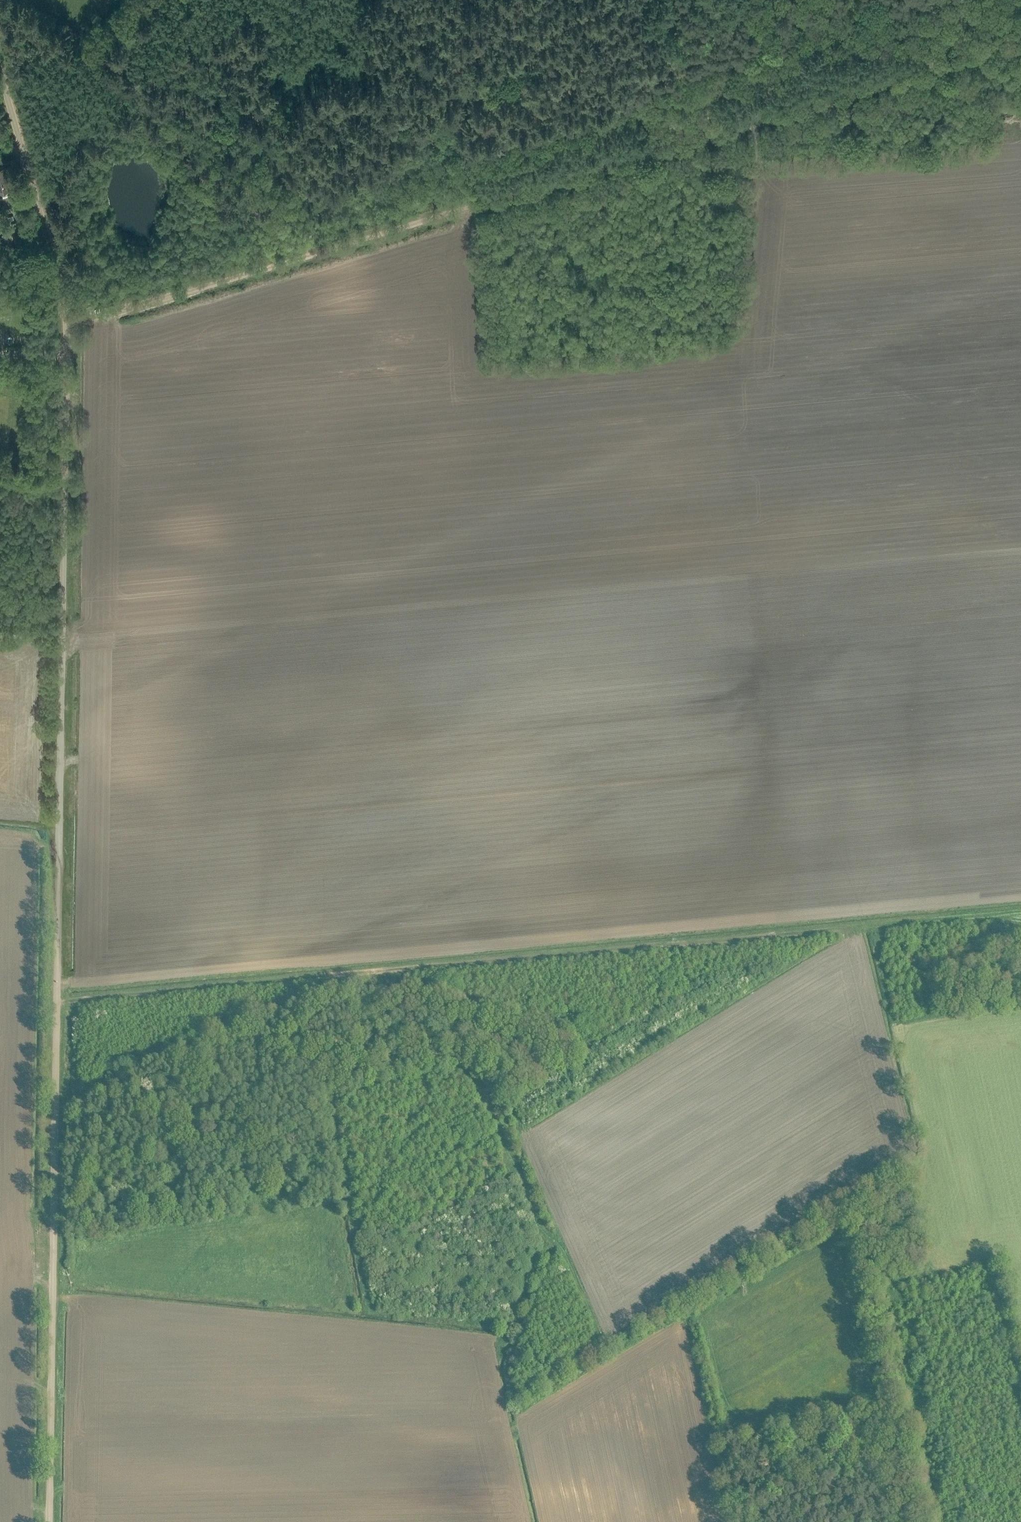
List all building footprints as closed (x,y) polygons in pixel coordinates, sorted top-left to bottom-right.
[(0,170),(0,191),(10,188),(4,169),(0,170)] [(13,206),(9,194),(0,197),(0,198),(3,209),(13,206)]
